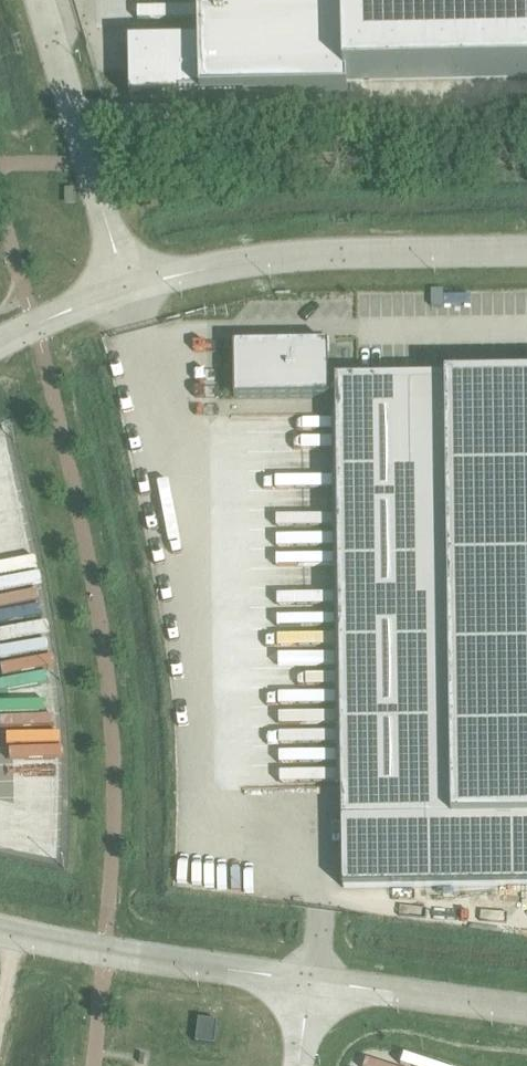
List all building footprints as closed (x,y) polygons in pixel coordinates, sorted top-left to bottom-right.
[(200,40),(129,41),(130,98),(180,97),(180,93),(200,92),(201,97),(244,96),(348,93),(347,80),(526,76),(526,0),(199,0),(200,40)] [(75,189),(67,189),(67,202),(75,202),(75,189)] [(328,343),(234,344),(236,398),(329,397),(328,343)] [(342,820),(526,818),(526,375),(335,378),(342,820)] [(218,1021),(199,1018),(196,1042),(215,1044),(218,1021)]
